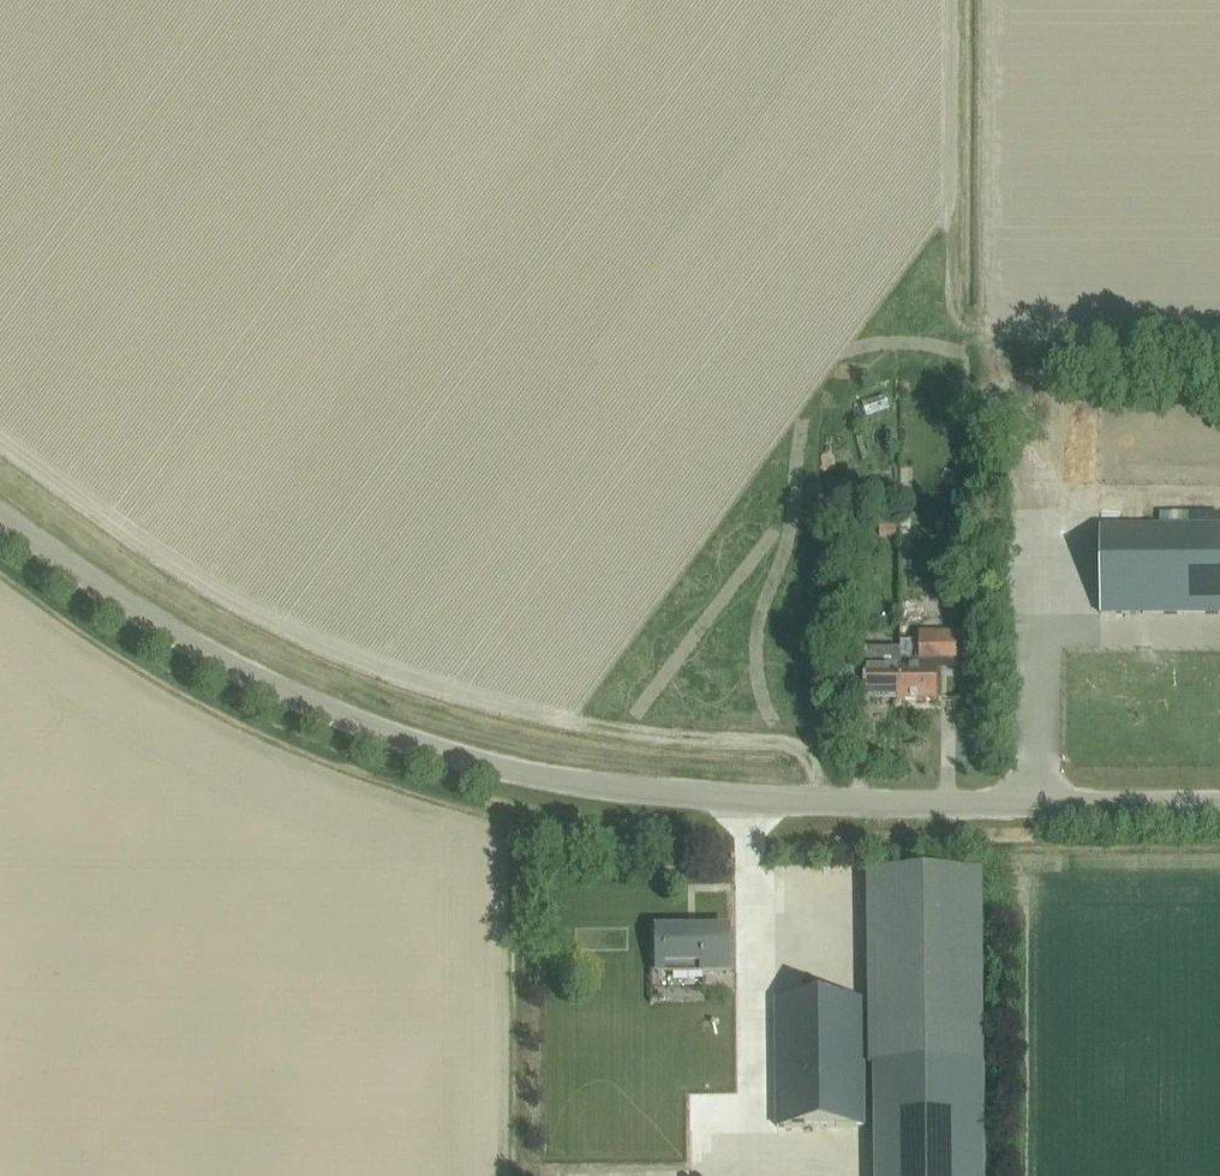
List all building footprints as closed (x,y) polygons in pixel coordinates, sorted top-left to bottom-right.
[(1219,616),(1219,529),(1100,530),(1101,617),(1219,616)] [(986,607),(1002,607),(1002,587),(986,587),(986,607)] [(900,672),(900,703),(937,703),(937,672),(937,663),(957,663),(957,636),(919,636),(919,661),(913,661),(913,672),(900,672)] [(847,641),(847,669),(863,669),(863,641),(847,641)] [(900,672),(900,652),(864,652),(864,673),(864,703),(900,703),(900,672)] [(873,1068),(873,1175),(984,1175),(984,1068),(979,1068),(978,875),(872,875),(873,1068)] [(730,975),(730,931),(658,931),(658,975),(730,975)] [(777,1129),(864,1128),(863,1002),(776,1002),(777,1129)]
